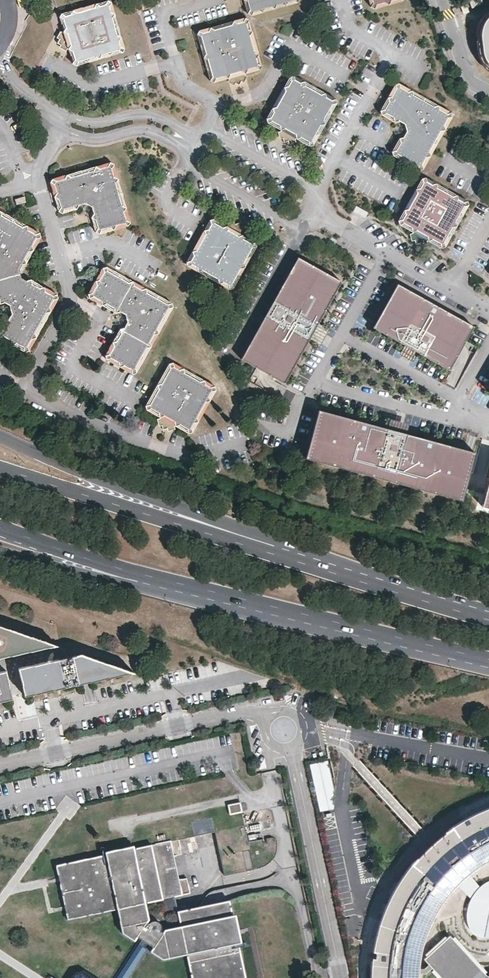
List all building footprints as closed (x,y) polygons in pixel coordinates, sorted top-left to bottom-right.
[(65,28),(63,31),(67,33),(70,44),(68,49),(72,51),(74,59),(72,63),(75,65),(77,61),(83,59),(87,61),(89,58),(94,57),(99,58),(100,55),(106,53),(110,55),(112,51),(117,50),(121,52),(123,48),(120,46),(118,40),(120,37),(116,35),(115,29),(117,25),(113,24),(112,18),(113,14),(109,11),(108,6),(110,2),(106,0),(104,4),(99,6),(95,3),(93,7),(87,9),(83,7),(81,11),(76,12),(71,10),(69,14),(64,16),(61,13),(59,17),(63,19),(65,28)] [(245,1),(244,2),(248,5),(250,13),(248,17),(252,19),(254,14),(259,13),(263,15),(265,11),(270,10),(275,12),(277,8),(282,7),(286,9),(288,5),(293,3),(298,5),(300,2),(297,0),(245,0),(245,1)] [(372,3),(370,7),(374,9),(376,5),(384,3),(388,5),(390,1),(393,0),(371,0),(372,3)] [(467,2),(461,4),(464,13),(470,11),(467,2)] [(224,76),(228,78),(230,74),(240,71),(244,73),(247,69),(255,67),(259,69),(261,66),(257,63),(256,59),(258,54),(254,52),(252,47),(255,43),(250,40),(249,35),(252,31),(247,29),(246,23),(248,20),(244,18),(243,22),(237,23),(233,21),(230,25),(226,26),(222,24),(220,28),(214,30),(210,28),(207,32),(202,33),(198,31),(196,35),(201,37),(202,42),(199,46),(203,48),(205,54),(203,58),(207,60),(209,66),(206,70),(210,72),(211,76),(209,81),(213,83),(215,78),(224,76)] [(332,104),(336,103),(335,99),(331,100),(326,97),(324,94),(321,94),(316,91),(315,88),(311,89),(305,85),(303,81),(299,82),(294,79),(293,75),(289,77),(290,81),(287,86),(283,87),(285,91),(281,97),(277,98),(278,102),(276,107),(271,108),(272,113),(270,117),(265,118),(267,122),(271,121),(278,125),(280,129),(284,128),(294,134),(296,138),(300,137),(307,141),(309,146),(313,145),(311,140),(314,136),(319,134),(317,130),(320,125),(325,124),(324,119),(326,115),(330,113),(329,109),(332,104)] [(448,116),(452,115),(451,111),(447,112),(439,108),(438,104),(434,105),(426,101),(425,97),(421,98),(413,93),(412,89),(408,91),(400,86),(399,82),(395,83),(396,88),(392,96),(387,97),(388,100),(384,109),(380,110),(381,114),(386,113),(394,117),(395,121),(399,120),(404,123),(407,130),(403,136),(399,138),(400,141),(396,150),(392,151),(393,154),(397,153),(405,158),(406,161),(410,160),(418,165),(419,168),(423,167),(422,163),(426,156),(430,155),(429,150),(434,143),(438,141),(436,137),(441,130),(445,128),(444,124),(448,116)] [(111,168),(113,164),(109,162),(107,166),(99,168),(95,166),(93,170),(85,172),(80,170),(78,174),(71,177),(66,174),(64,179),(55,181),(52,179),(50,182),(54,184),(56,192),(54,197),(58,199),(60,207),(58,211),(61,212),(63,209),(72,206),(76,209),(78,205),(84,203),(91,207),(93,212),(90,217),(95,219),(97,227),(95,232),(98,233),(101,229),(109,227),(113,229),(115,225),(123,223),(127,225),(129,222),(125,219),(123,211),(125,207),(121,205),(119,198),(122,193),(117,191),(115,182),(117,178),(112,176),(111,168)] [(464,206),(468,205),(467,200),(462,201),(458,198),(457,195),(452,196),(447,193),(445,188),(442,190),(437,187),(435,183),(431,184),(426,181),(425,177),(421,179),(422,182),(419,188),(415,189),(416,193),(413,198),(409,200),(410,204),(407,209),(403,210),(405,213),(402,219),(398,220),(400,224),(403,223),(410,227),(412,231),(416,231),(426,236),(428,239),(431,239),(440,244),(441,247),(445,246),(444,241),(446,237),(450,235),(449,231),(452,227),(456,225),(455,222),(458,217),(462,215),(461,211),(464,206)] [(26,202),(24,195),(15,198),(17,205),(26,202)] [(367,212),(356,206),(353,211),(364,217),(367,212)] [(0,303),(4,302),(10,305),(12,314),(9,319),(5,320),(6,324),(2,332),(0,332),(0,336),(3,335),(10,339),(11,343),(15,342),(24,347),(25,351),(28,350),(28,346),(32,338),(35,337),(35,333),(39,325),(43,324),(42,319),(46,312),(50,310),(50,307),(54,299),(57,298),(56,294),(53,295),(45,291),(43,287),(39,288),(32,284),(31,280),(26,281),(21,277),(19,271),(22,264),(26,262),(25,259),(29,251),(33,250),(32,246),(37,238),(41,237),(40,233),(35,234),(28,230),(26,226),(22,227),(15,223),(13,218),(9,220),(1,216),(0,212),(0,303)] [(243,237),(242,234),(238,235),(228,229),(226,226),(222,226),(214,222),(213,218),(209,220),(210,223),(207,228),(203,229),(204,233),(202,238),(197,240),(199,243),(196,249),(192,250),(193,254),(190,259),(186,261),(188,265),(191,263),(197,266),(198,270),(201,269),(207,272),(208,276),(212,275),(217,278),(218,282),(223,281),(228,284),(229,287),(233,286),(232,282),(234,278),(238,276),(238,273),(240,267),(244,266),(243,262),(246,256),(250,255),(250,251),(252,246),(256,245),(254,241),(251,242),(243,237)] [(341,280),(298,256),(241,358),(285,382),(309,338),(307,337),(315,323),(317,324),(341,280)] [(163,316),(167,308),(172,307),(171,303),(166,304),(159,300),(158,296),(153,297),(147,293),(145,288),(140,289),(134,286),(132,281),(128,282),(121,278),(119,274),(115,275),(107,271),(105,266),(102,267),(104,271),(99,279),(94,280),(96,285),(91,293),(87,294),(88,297),(93,296),(100,300),(102,305),(106,303),(114,307),(115,312),(119,311),(125,314),(127,321),(123,328),(119,329),(121,332),(116,340),(112,341),(113,346),(109,353),(104,355),(105,359),(111,357),(117,361),(119,366),(123,365),(130,369),(132,374),(136,373),(135,367),(138,361),(143,359),(142,355),(146,347),(151,346),(149,341),(153,334),(158,333),(156,329),(160,321),(165,320),(163,316)] [(432,302),(397,283),(373,326),(404,344),(405,342),(411,346),(429,313),(431,307),(432,303),(432,302)] [(450,312),(432,302),(432,303),(431,307),(429,313),(411,346),(419,350),(418,351),(423,354),(442,321),(445,316),(450,312)] [(474,325),(450,312),(445,316),(442,321),(423,354),(449,369),(474,325)] [(158,412),(160,417),(164,415),(174,421),(175,425),(180,424),(187,429),(188,433),(192,432),(191,427),(193,422),(198,421),(196,417),(199,412),(203,411),(202,406),(205,402),(209,400),(208,396),(211,391),(215,390),(214,386),(210,387),(205,384),(204,380),(200,381),(194,379),(193,374),(189,375),(184,373),(182,368),(178,370),(173,366),(172,363),(168,363),(169,368),(167,373),(163,374),(164,378),(161,384),(157,385),(158,389),(155,394),(150,396),(152,400),(149,404),(145,406),(146,409),(151,408),(158,412)] [(475,452),(406,433),(406,435),(387,430),(387,428),(318,409),(305,457),(462,500),(475,452)] [(60,644),(0,623),(0,657),(60,644)] [(59,659),(22,667),(23,675),(25,675),(26,677),(24,677),(28,695),(70,686),(70,684),(71,685),(78,683),(81,682),(81,683),(137,671),(86,653),(81,654),(81,657),(60,661),(59,659)] [(9,670),(0,672),(0,701),(15,698),(11,680),(9,680),(9,678),(11,678),(9,670)] [(329,760),(311,763),(321,812),(335,809),(336,796),(329,760)] [(241,809),(239,801),(228,803),(230,811),(241,809)] [(419,970),(422,947),(429,924),(440,903),(456,883),(462,877),(469,872),(477,865),(488,859),(488,806),(473,813),(457,822),(443,834),(433,844),(415,859),(397,886),(389,900),(382,917),(377,934),(373,949),(372,969),(371,977),(419,977),(419,970)] [(258,870),(250,825),(219,831),(229,876),(258,870)] [(183,839),(175,840),(185,888),(193,886),(183,839)] [(182,911),(184,926),(169,930),(167,932),(164,929),(164,928),(164,926),(164,924),(161,922),(158,921),(155,922),(154,923),(152,922),(153,920),(150,903),(194,894),(193,886),(185,888),(175,840),(132,850),(59,865),(71,919),(120,909),(125,933),(138,942),(141,937),(146,940),(121,977),(132,977),(153,945),(157,947),(155,952),(167,960),(191,956),(196,977),(250,977),(240,930),(233,900),(182,911)] [(462,877),(456,883),(472,898),(476,892),(480,886),(469,872),(462,877)] [(480,886),(476,892),(472,898),(469,904),(468,911),(468,918),(469,925),(471,929),(475,933),(481,935),(488,935),(488,881),(485,883),(480,886)] [(486,975),(452,937),(428,959),(434,965),(435,963),(448,977),(488,977),(488,974),(486,975)] [(87,969),(79,972),(74,977),(102,977),(87,969)]
